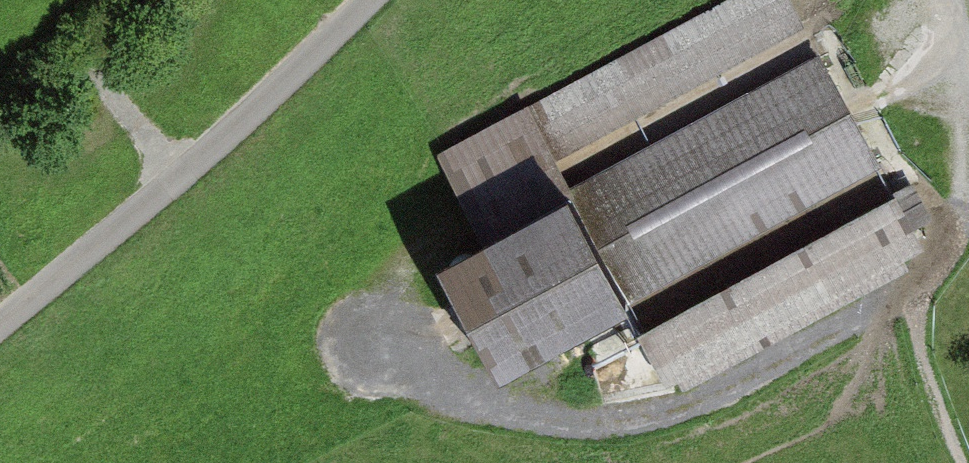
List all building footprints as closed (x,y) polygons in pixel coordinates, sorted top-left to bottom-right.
[(431,144),(487,249),(449,269),(512,387),(636,321),(677,398),(925,267),(782,0),(703,0),(431,144)]
